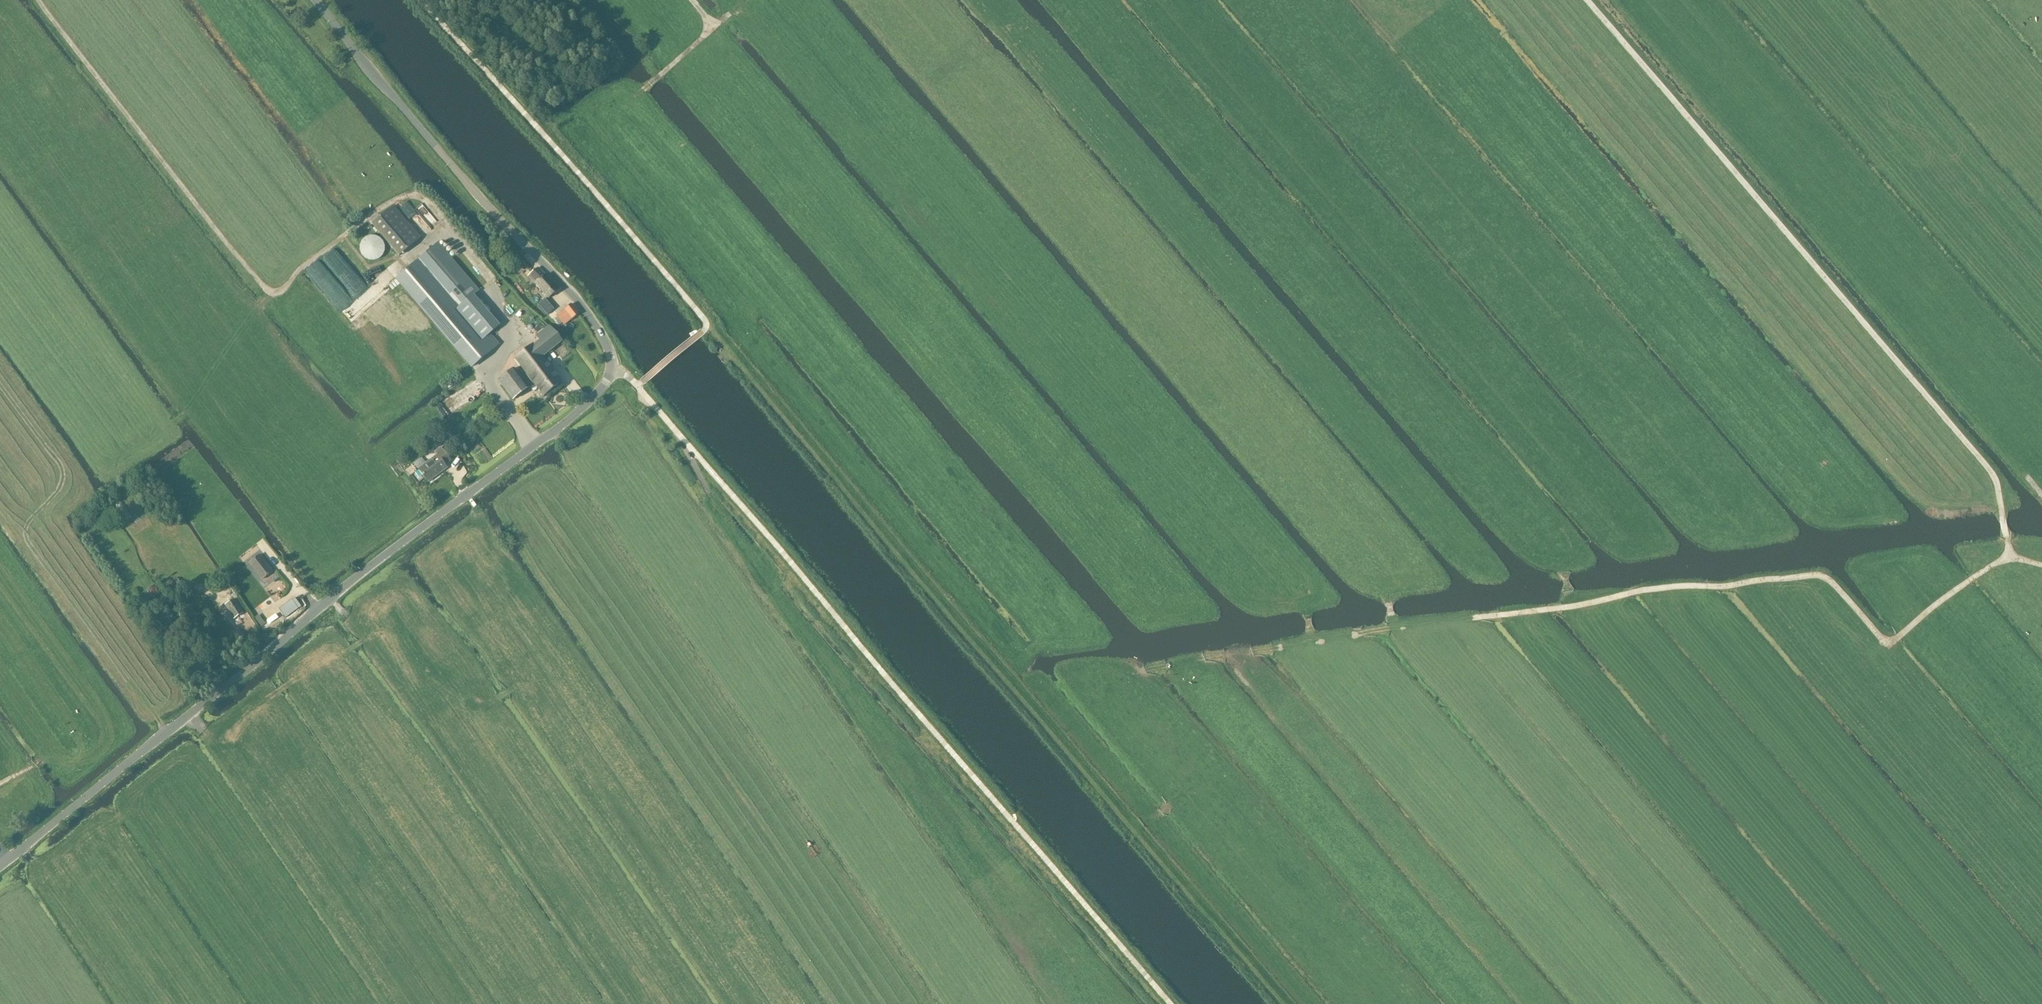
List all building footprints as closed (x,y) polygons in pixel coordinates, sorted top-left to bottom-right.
[(399,256),(420,238),(393,206),(372,225),(399,256)] [(438,243),(395,280),(471,369),(500,344),(491,333),(500,326),(474,295),(479,291),(438,243)] [(548,299),(559,290),(539,267),(528,276),(548,299)] [(548,315),(554,310),(545,299),(538,305),(548,315)] [(572,320),(579,314),(571,304),(564,310),(556,316),(564,326),(572,320)] [(545,383),(550,391),(561,383),(541,357),(562,341),(549,325),(535,336),(539,341),(525,351),(548,381),(545,383)] [(515,359),(544,396),(550,391),(545,383),(548,381),(525,351),(515,359)] [(528,388),(514,369),(498,381),(513,400),(528,388)] [(437,436),(446,448),(456,440),(447,429),(437,436)] [(444,465),(450,461),(441,448),(434,452),(437,456),(418,470),(427,483),(447,468),(444,465)] [(248,563),(261,580),(273,571),(260,554),(248,563)] [(159,594),(153,585),(146,589),(152,599),(159,594)] [(180,594),(176,589),(170,593),(173,599),(180,594)] [(140,611),(151,604),(146,597),(135,604),(140,611)] [(234,619),(243,613),(235,599),(225,605),(234,619)] [(299,608),(292,599),(279,609),(286,618),(299,608)] [(265,624),(259,615),(255,618),(261,627),(265,624)]
